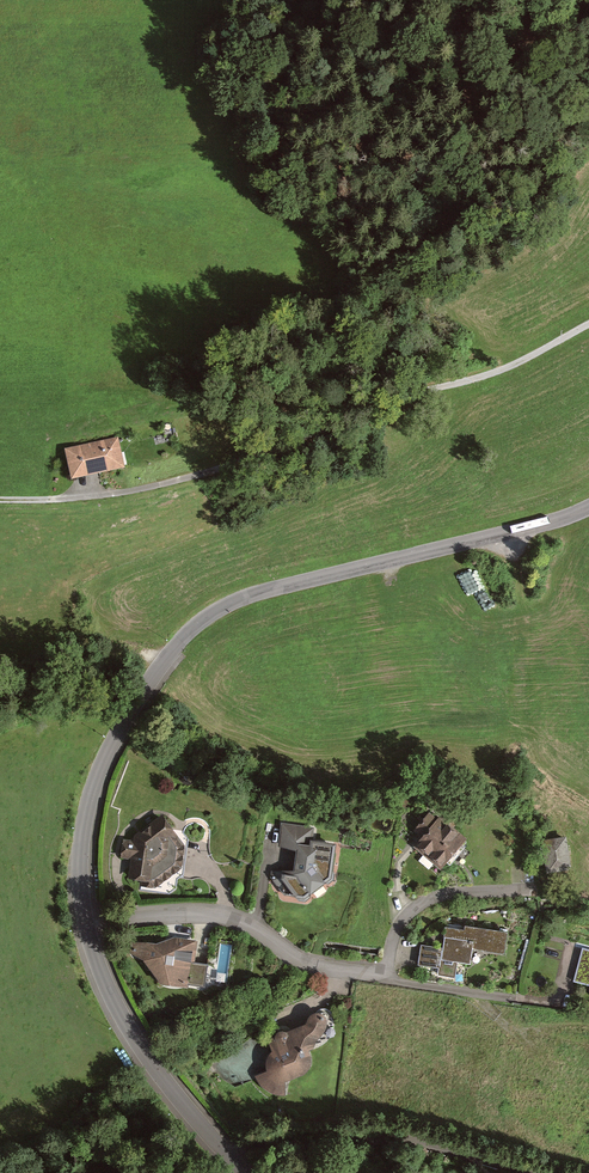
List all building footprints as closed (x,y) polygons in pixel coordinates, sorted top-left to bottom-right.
[(118,441),(64,454),(72,486),(126,473),(118,441)] [(437,868),(465,838),(427,804),(399,834),(437,868)] [(127,879),(139,880),(139,886),(153,887),(181,865),(183,845),(159,814),(134,834),(133,840),(121,839),(120,857),(129,858),(127,879)] [(332,854),(332,848),(311,843),(312,826),(267,825),(264,856),(262,861),(261,868),(262,882),(268,882),(275,894),(285,901),(293,904),(304,904),(314,902),(322,894),(333,877),(331,861),(332,854)] [(572,871),(566,838),(540,843),(546,876),(572,871)] [(503,956),(507,932),(464,925),(463,930),(444,927),(442,942),(423,939),(417,978),(463,985),(466,964),(473,965),(475,952),(503,956)] [(144,960),(157,982),(187,986),(193,940),(171,937),(152,943),(130,942),(132,954),(144,960)] [(584,947),(573,981),(588,985),(588,949),(584,947)] [(278,1093),(284,1094),(283,1081),(302,1073),(306,1068),(308,1063),(308,1058),(306,1051),(311,1050),(311,1045),(315,1039),(321,1033),(324,1027),(324,1020),(321,1017),(316,1014),(311,1014),(306,1017),(303,1024),(283,1033),(279,1031),(274,1032),(272,1035),(271,1038),(265,1040),(269,1052),(265,1057),(263,1063),(264,1071),(255,1075),(259,1083),(264,1088),(271,1092),(278,1093)]
